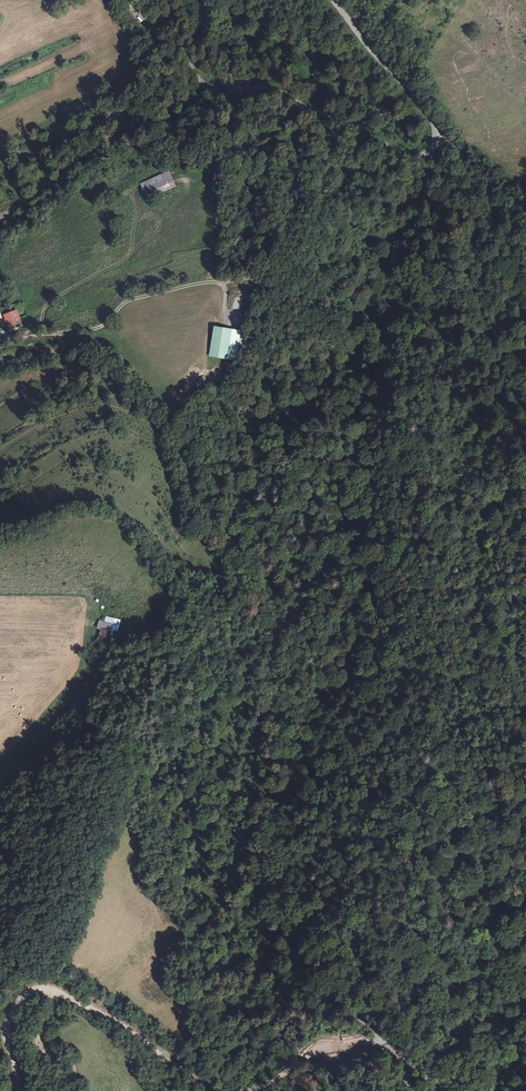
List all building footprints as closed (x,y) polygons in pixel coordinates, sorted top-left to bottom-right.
[(146,199),(176,188),(170,171),(140,182),(146,199)] [(17,325),(29,320),(24,309),(13,313),(17,325)] [(213,326),(209,356),(237,360),(241,329),(213,326)] [(113,622),(112,629),(119,630),(120,619),(105,616),(104,621),(113,622)] [(98,636),(109,639),(111,630),(101,627),(98,636)]
